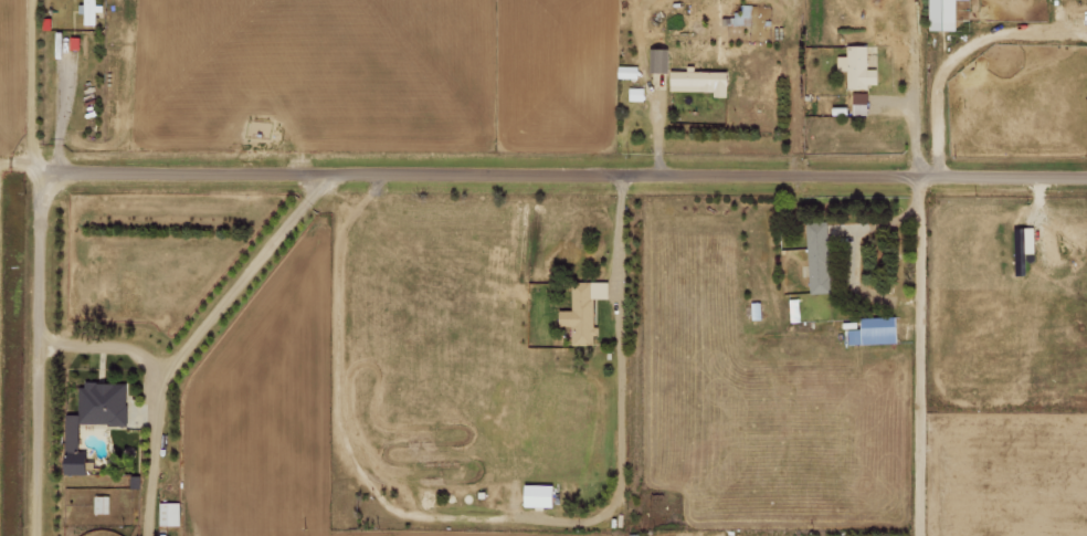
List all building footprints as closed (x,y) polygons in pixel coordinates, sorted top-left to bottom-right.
[(83,13),(84,13),(85,24),(97,24),(96,11),(99,11),(98,0),(83,0),(83,13)] [(957,0),(931,0),(930,29),(956,29),(957,0)] [(733,24),(751,23),(751,4),(740,4),(741,13),(732,14),(733,24)] [(838,56),(838,70),(849,70),(849,87),(879,87),(879,68),(869,69),(869,45),(848,45),(848,56),(838,56)] [(651,72),(669,71),(669,48),(651,48),(651,72)] [(639,78),(639,66),(619,65),(619,78),(639,78)] [(730,71),(696,70),(696,65),(688,65),(688,71),(672,70),(672,90),(716,91),(715,96),(729,96),(730,71)] [(643,88),(629,88),(629,100),(643,100),(643,88)] [(868,92),(854,93),(854,114),(869,113),(868,92)] [(808,222),(810,293),(831,292),(829,221),(808,222)] [(1016,246),(1017,275),(1028,274),(1027,246),(1016,246)] [(595,298),(609,298),(608,281),(572,282),(573,310),(561,310),(562,326),(573,325),(573,345),(596,344),(595,298)] [(898,343),(897,316),(862,317),(862,329),(851,329),(851,344),(898,343)] [(127,425),(128,383),(81,382),(80,414),(68,414),(66,474),(90,475),(91,453),(80,452),(81,424),(127,425)] [(555,507),(555,485),(527,484),(526,506),(555,507)] [(94,513),(109,513),(109,495),(94,495),(94,513)] [(158,525),(179,525),(179,502),(159,502),(158,525)]
